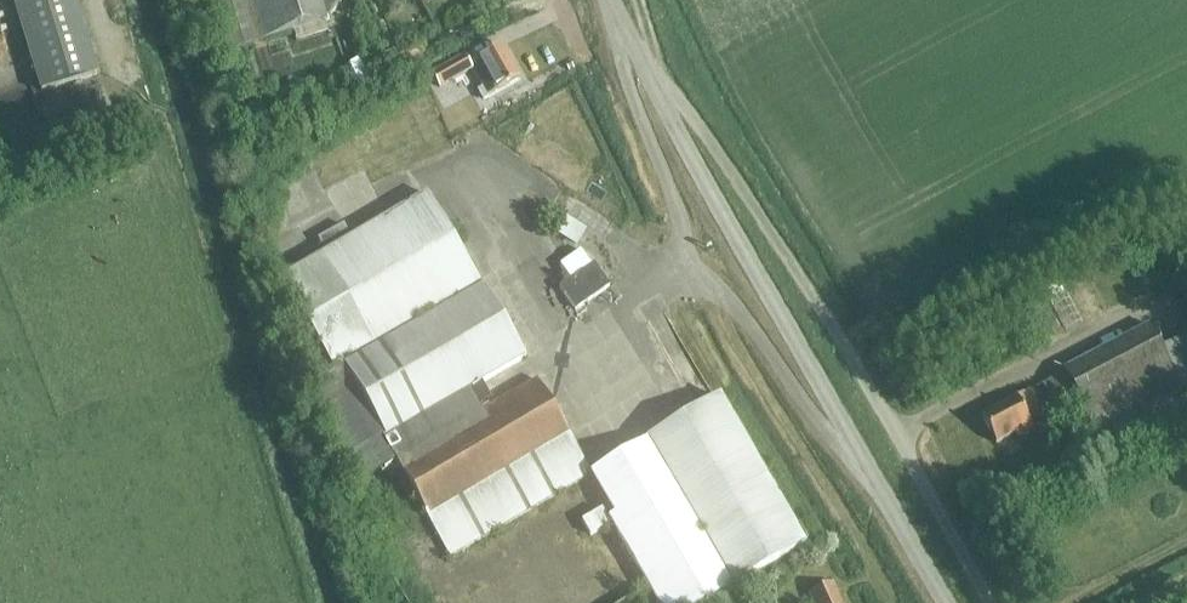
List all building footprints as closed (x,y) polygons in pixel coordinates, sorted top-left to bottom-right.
[(42,93),(98,76),(75,0),(14,0),(42,93)] [(228,53),(325,23),(342,0),(212,0),(228,53)] [(486,95),(519,77),(502,46),(470,63),(466,57),(432,76),(438,88),(472,70),(481,86),(472,91),(480,106),(489,101),(486,95)] [(481,413),(471,395),(526,363),(426,194),(279,280),(333,371),(320,379),(331,398),(354,385),(385,438),(383,440),(396,462),(450,555),(590,473),(535,381),(481,413)] [(558,288),(574,310),(608,286),(592,264),(558,288)] [(1034,316),(1047,344),(1058,339),(1044,311),(1034,316)] [(1141,440),(1129,417),(1183,389),(1150,326),(1063,371),(1064,374),(1045,384),(1059,412),(1077,402),(1107,458),(1141,440)] [(716,400),(712,402),(704,389),(689,398),(697,411),(648,440),(655,451),(733,585),(801,546),(716,400)] [(1019,442),(1035,434),(1030,425),(1044,417),(1031,392),(983,416),(997,443),(1015,434),(1019,442)] [(655,451),(598,484),(610,505),(599,511),(653,602),(703,602),(733,585),(655,451)] [(814,602),(842,602),(833,584),(810,594),(814,602)]
